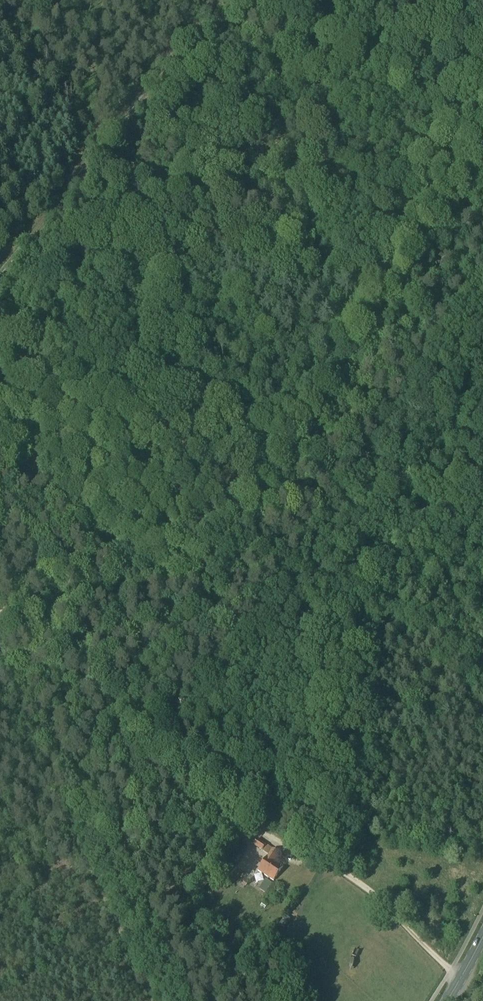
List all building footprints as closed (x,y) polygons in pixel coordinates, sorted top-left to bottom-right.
[(229,836),(242,838),(242,829),(230,827),(229,836)] [(268,856),(267,857),(274,862),(278,854),(272,849),(272,850),(266,845),(257,840),(253,846),(261,852),(262,851),(268,856)] [(283,868),(274,862),(267,857),(258,871),(273,882),(283,868)] [(291,920),(286,916),(279,925),(284,929),(291,920)]
